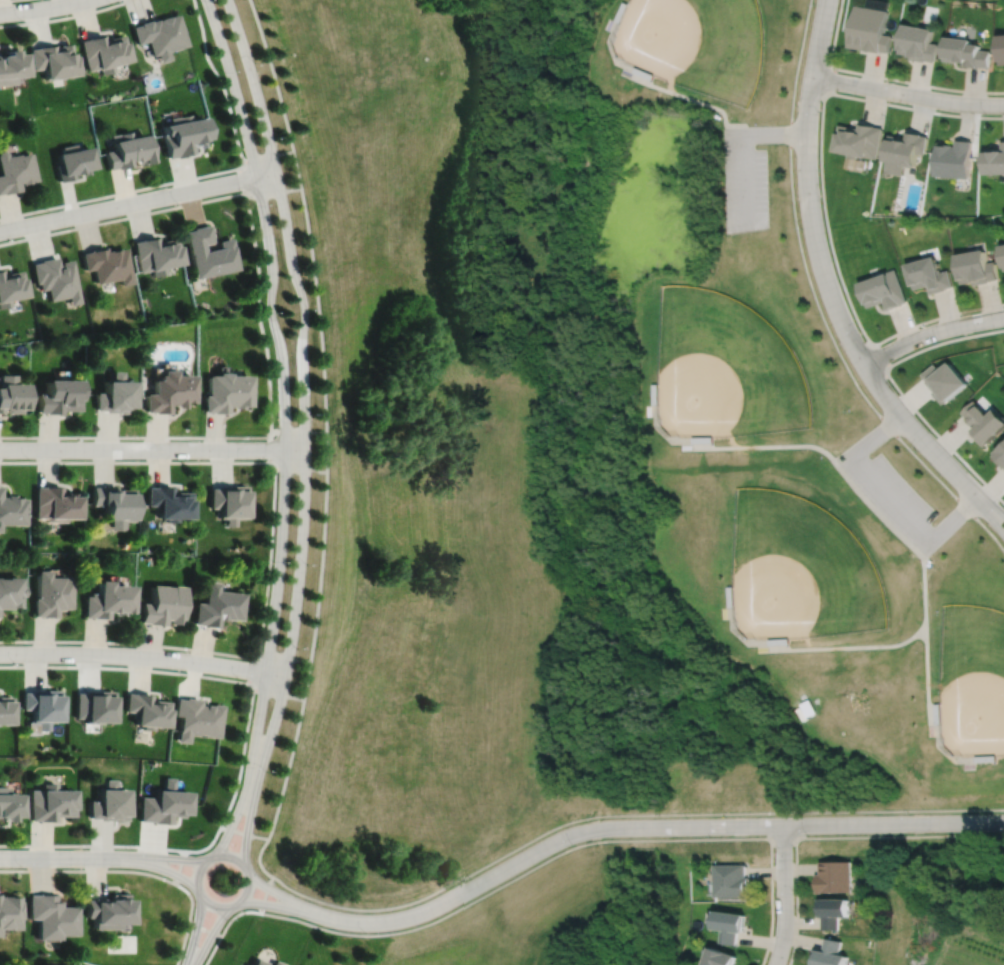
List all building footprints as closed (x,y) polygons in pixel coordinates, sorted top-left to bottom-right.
[(885,10),(886,2),(878,0),(867,0),(866,6),(885,10)] [(855,6),(848,47),(880,53),(880,52),(888,53),(891,36),(883,35),(888,12),(855,6)] [(132,25),(137,42),(147,39),(152,54),(157,53),(159,61),(170,57),(167,49),(186,43),(177,12),(169,15),(169,14),(159,17),(159,18),(158,18),(157,17),(150,20),(149,18),(139,21),(140,23),(132,25)] [(904,25),(899,54),(911,56),(910,60),(925,62),(925,61),(934,63),(938,44),(931,43),(933,31),(904,25)] [(81,39),(89,69),(99,67),(100,68),(101,68),(102,73),(114,70),(112,62),(129,58),(123,33),(106,37),(105,32),(89,36),(89,37),(81,39)] [(947,38),(944,61),(965,63),(964,67),(979,68),(979,67),(988,68),(990,51),(980,50),(980,46),(971,45),(972,41),(947,38)] [(31,47),(34,68),(43,66),(45,78),(65,75),(64,73),(79,71),(76,51),(74,52),(73,48),(72,49),(71,41),(61,43),(61,44),(56,44),(56,43),(39,45),(39,46),(31,47)] [(16,81),(15,75),(25,74),(25,72),(28,71),(26,49),(18,50),(17,45),(8,47),(8,51),(0,52),(0,83),(16,81)] [(163,123),(165,133),(163,133),(168,157),(176,155),(176,157),(186,154),(186,153),(194,152),(192,146),(197,145),(198,147),(205,145),(203,137),(208,136),(203,114),(190,117),(189,113),(169,117),(170,121),(163,123)] [(841,123),(839,131),(841,132),(838,148),(851,150),(850,155),(859,157),(860,152),(868,154),(868,155),(878,157),(884,126),(876,125),(876,124),(860,121),(860,126),(841,123)] [(891,133),(886,158),(889,159),(887,170),(905,174),(907,162),(918,165),(921,151),(926,152),(930,134),(924,133),(924,132),(909,129),(907,136),(891,133)] [(105,151),(109,168),(117,167),(117,168),(132,164),(131,159),(136,158),(138,164),(145,163),(145,161),(152,159),(146,132),(132,135),(130,130),(111,134),(114,149),(105,151)] [(938,142),(935,173),(968,177),(971,142),(956,140),(955,144),(955,143),(946,142),(946,143),(938,142)] [(62,145),(63,150),(56,152),(59,162),(56,163),(60,181),(75,177),(74,172),(79,171),(80,174),(87,173),(86,168),(93,166),(88,144),(77,147),(76,142),(62,145)] [(986,172),(1003,171),(1003,143),(1001,143),(1001,149),(986,149),(986,172)] [(2,173),(0,173),(0,192),(3,191),(4,193),(22,189),(20,181),(22,181),(22,184),(33,181),(33,180),(38,179),(32,151),(20,153),(20,151),(9,154),(8,152),(5,149),(0,150),(0,164),(2,173)] [(185,231),(196,278),(238,268),(231,237),(218,240),(220,247),(205,250),(204,243),(213,241),(209,224),(193,228),(194,229),(185,231)] [(134,241),(140,272),(152,269),(153,276),(166,273),(165,266),(182,262),(177,237),(158,241),(157,235),(141,239),(142,240),(134,241)] [(81,253),(85,270),(93,268),(96,283),(119,278),(120,285),(132,283),(124,247),(117,249),(117,247),(105,250),(105,246),(89,249),(89,251),(81,253)] [(956,252),(962,282),(974,280),(974,283),(989,281),(989,279),(998,278),(995,259),(987,261),(985,247),(956,252)] [(909,262),(916,287),(928,284),(931,293),(946,288),(946,287),(953,285),(948,268),(941,270),(940,267),(939,268),(935,255),(923,258),(923,256),(912,259),(913,261),(909,262)] [(33,262),(37,283),(40,282),(42,290),(47,288),(49,300),(68,297),(70,305),(80,302),(70,259),(60,261),(61,264),(58,265),(56,256),(41,259),(41,261),(33,262)] [(12,305),(10,298),(29,295),(25,276),(24,276),(22,269),(4,273),(3,268),(0,269),(0,308),(12,305)] [(861,282),(870,306),(886,301),(889,308),(909,300),(897,268),(861,282)] [(935,363),(922,373),(928,379),(927,380),(932,387),(931,387),(934,391),(933,392),(938,398),(938,397),(943,403),(968,382),(950,360),(940,369),(935,363)] [(145,394),(145,412),(153,412),(153,413),(169,413),(169,405),(175,405),(175,407),(184,407),(184,402),(194,402),(194,375),(176,375),(176,370),(162,370),(162,375),(159,375),(159,379),(154,379),(154,394),(145,394)] [(95,393),(95,410),(104,410),(104,412),(118,412),(118,413),(125,413),(125,412),(132,412),(132,381),(121,381),(121,371),(111,371),(111,380),(104,380),(104,393),(95,393)] [(208,375),(208,395),(204,395),(204,412),(212,412),(212,413),(228,414),(228,406),(233,406),(233,408),(242,408),(242,405),(251,406),(251,376),(230,375),(230,373),(218,373),(218,375),(208,375)] [(3,412),(3,408),(5,408),(5,413),(19,413),(19,409),(23,409),(23,383),(15,383),(16,374),(0,374),(0,387),(0,412),(3,412)] [(37,393),(37,412),(44,412),(44,414),(61,414),(61,410),(79,410),(79,398),(78,398),(78,379),(44,380),(44,393),(37,393)] [(962,411),(967,416),(965,417),(975,427),(970,432),(984,445),(1003,425),(1003,417),(994,408),(988,414),(974,399),(962,411)] [(993,455),(1003,466),(1003,465),(1003,444),(993,455)] [(93,487),(93,506),(105,506),(105,520),(111,520),(111,531),(124,530),(124,522),(133,522),(133,490),(120,490),(120,494),(116,494),(116,490),(116,486),(101,486),(101,487),(93,487)] [(211,489),(211,508),(220,508),(220,519),(226,519),(226,527),(236,527),(236,519),(249,519),(249,506),(248,506),(248,491),(247,491),(247,486),(220,486),(220,489),(211,489)] [(1,532),(1,525),(25,525),(25,499),(21,499),(21,498),(14,497),(14,495),(6,495),(6,497),(1,497),(1,487),(0,487),(0,532),(1,532)] [(36,487),(36,519),(47,519),(47,522),(66,522),(66,519),(78,519),(78,497),(74,497),(74,493),(66,493),(66,496),(61,496),(61,487),(44,487),(36,487)] [(148,488),(148,506),(156,506),(156,512),(158,512),(158,519),(166,519),(166,522),(177,523),(177,519),(190,519),(191,493),(172,493),(172,487),(156,487),(156,488),(148,488)] [(36,572),(36,599),(34,599),(34,617),(40,617),(40,618),(56,618),(56,611),(61,611),(61,609),(70,609),(70,578),(48,578),(48,572),(36,572)] [(9,610),(9,608),(19,608),(19,597),(22,597),(22,588),(19,588),(19,579),(6,578),(6,580),(0,580),(0,610),(9,610)] [(85,597),(84,618),(92,618),(92,619),(107,620),(108,613),(112,613),(112,616),(122,616),(122,614),(128,614),(128,613),(129,613),(130,587),(109,586),(109,582),(96,582),(95,594),(89,593),(89,597),(85,597)] [(196,603),(193,625),(202,626),(202,627),(218,629),(219,621),(224,621),(224,620),(233,621),(233,620),(241,621),(244,595),(217,592),(218,584),(207,582),(204,604),(196,603)] [(141,604),(140,623),(147,624),(147,625),(165,627),(165,620),(168,620),(168,625),(181,626),(183,608),(185,608),(185,598),(184,598),(184,588),(172,586),(172,588),(152,586),(150,604),(141,604)] [(23,694),(23,710),(31,711),(31,723),(38,724),(38,732),(48,732),(48,724),(59,724),(59,692),(32,691),(32,694),(23,694)] [(76,694),(76,719),(84,720),(84,724),(112,725),(112,693),(85,692),(85,694),(76,694)] [(127,694),(125,712),(133,713),(132,719),(135,720),(134,727),(143,728),(143,731),(153,732),(153,729),(167,730),(169,703),(151,702),(151,696),(135,694),(135,695),(127,694)] [(10,727),(10,704),(11,704),(11,698),(0,698),(0,727),(10,727)] [(176,700),(174,717),(180,718),(177,743),(189,744),(190,736),(198,737),(198,736),(205,737),(205,738),(218,739),(222,707),(212,706),(212,707),(204,706),(204,707),(200,707),(200,701),(185,699),(184,701),(176,700)] [(141,795),(140,819),(153,820),(153,821),(171,822),(171,814),(183,815),(183,811),(188,811),(189,788),(174,787),(174,776),(164,775),(163,787),(155,786),(155,796),(141,795)] [(90,799),(90,816),(98,816),(98,818),(112,818),(112,819),(119,819),(119,818),(126,818),(126,786),(115,786),(115,777),(105,777),(105,785),(98,785),(98,799),(90,799)] [(30,788),(31,818),(39,818),(39,819),(55,819),(55,814),(73,814),(73,786),(56,786),(56,781),(43,781),(43,786),(40,786),(40,788),(30,788)] [(3,813),(3,818),(11,818),(11,813),(19,813),(19,790),(10,790),(10,789),(8,789),(8,785),(0,785),(0,813),(3,813)] [(821,860),(821,872),(817,872),(817,891),(853,891),(853,859),(821,860)] [(714,863),(715,895),(746,894),(746,884),(750,883),(749,875),(746,876),(746,862),(714,863)] [(27,893),(27,917),(36,917),(36,937),(58,937),(58,933),(75,933),(75,905),(59,905),(59,900),(54,900),(54,893),(36,892),(36,893),(27,893)] [(84,898),(85,915),(92,915),(92,927),(118,927),(118,920),(130,920),(129,897),(126,897),(126,892),(109,892),(109,897),(92,897),(92,898),(84,898)] [(4,927),(4,926),(6,926),(6,927),(17,927),(17,916),(19,916),(19,899),(17,899),(17,894),(10,895),(10,894),(0,894),(0,895),(0,927),(4,927)] [(821,896),(821,916),(822,916),(822,928),(839,929),(839,915),(851,915),(851,897),(821,896)] [(716,908),(713,927),(722,928),(720,941),(737,944),(738,930),(744,931),(747,912),(716,908)] [(824,948),(819,947),(819,948),(814,947),(810,964),(847,964),(850,953),(840,951),(843,940),(826,936),(824,948)] [(704,964),(737,964),(735,964),(739,954),(712,944),(704,964)] [(267,964),(268,961),(256,956),(252,964),(269,964),(267,964)]
